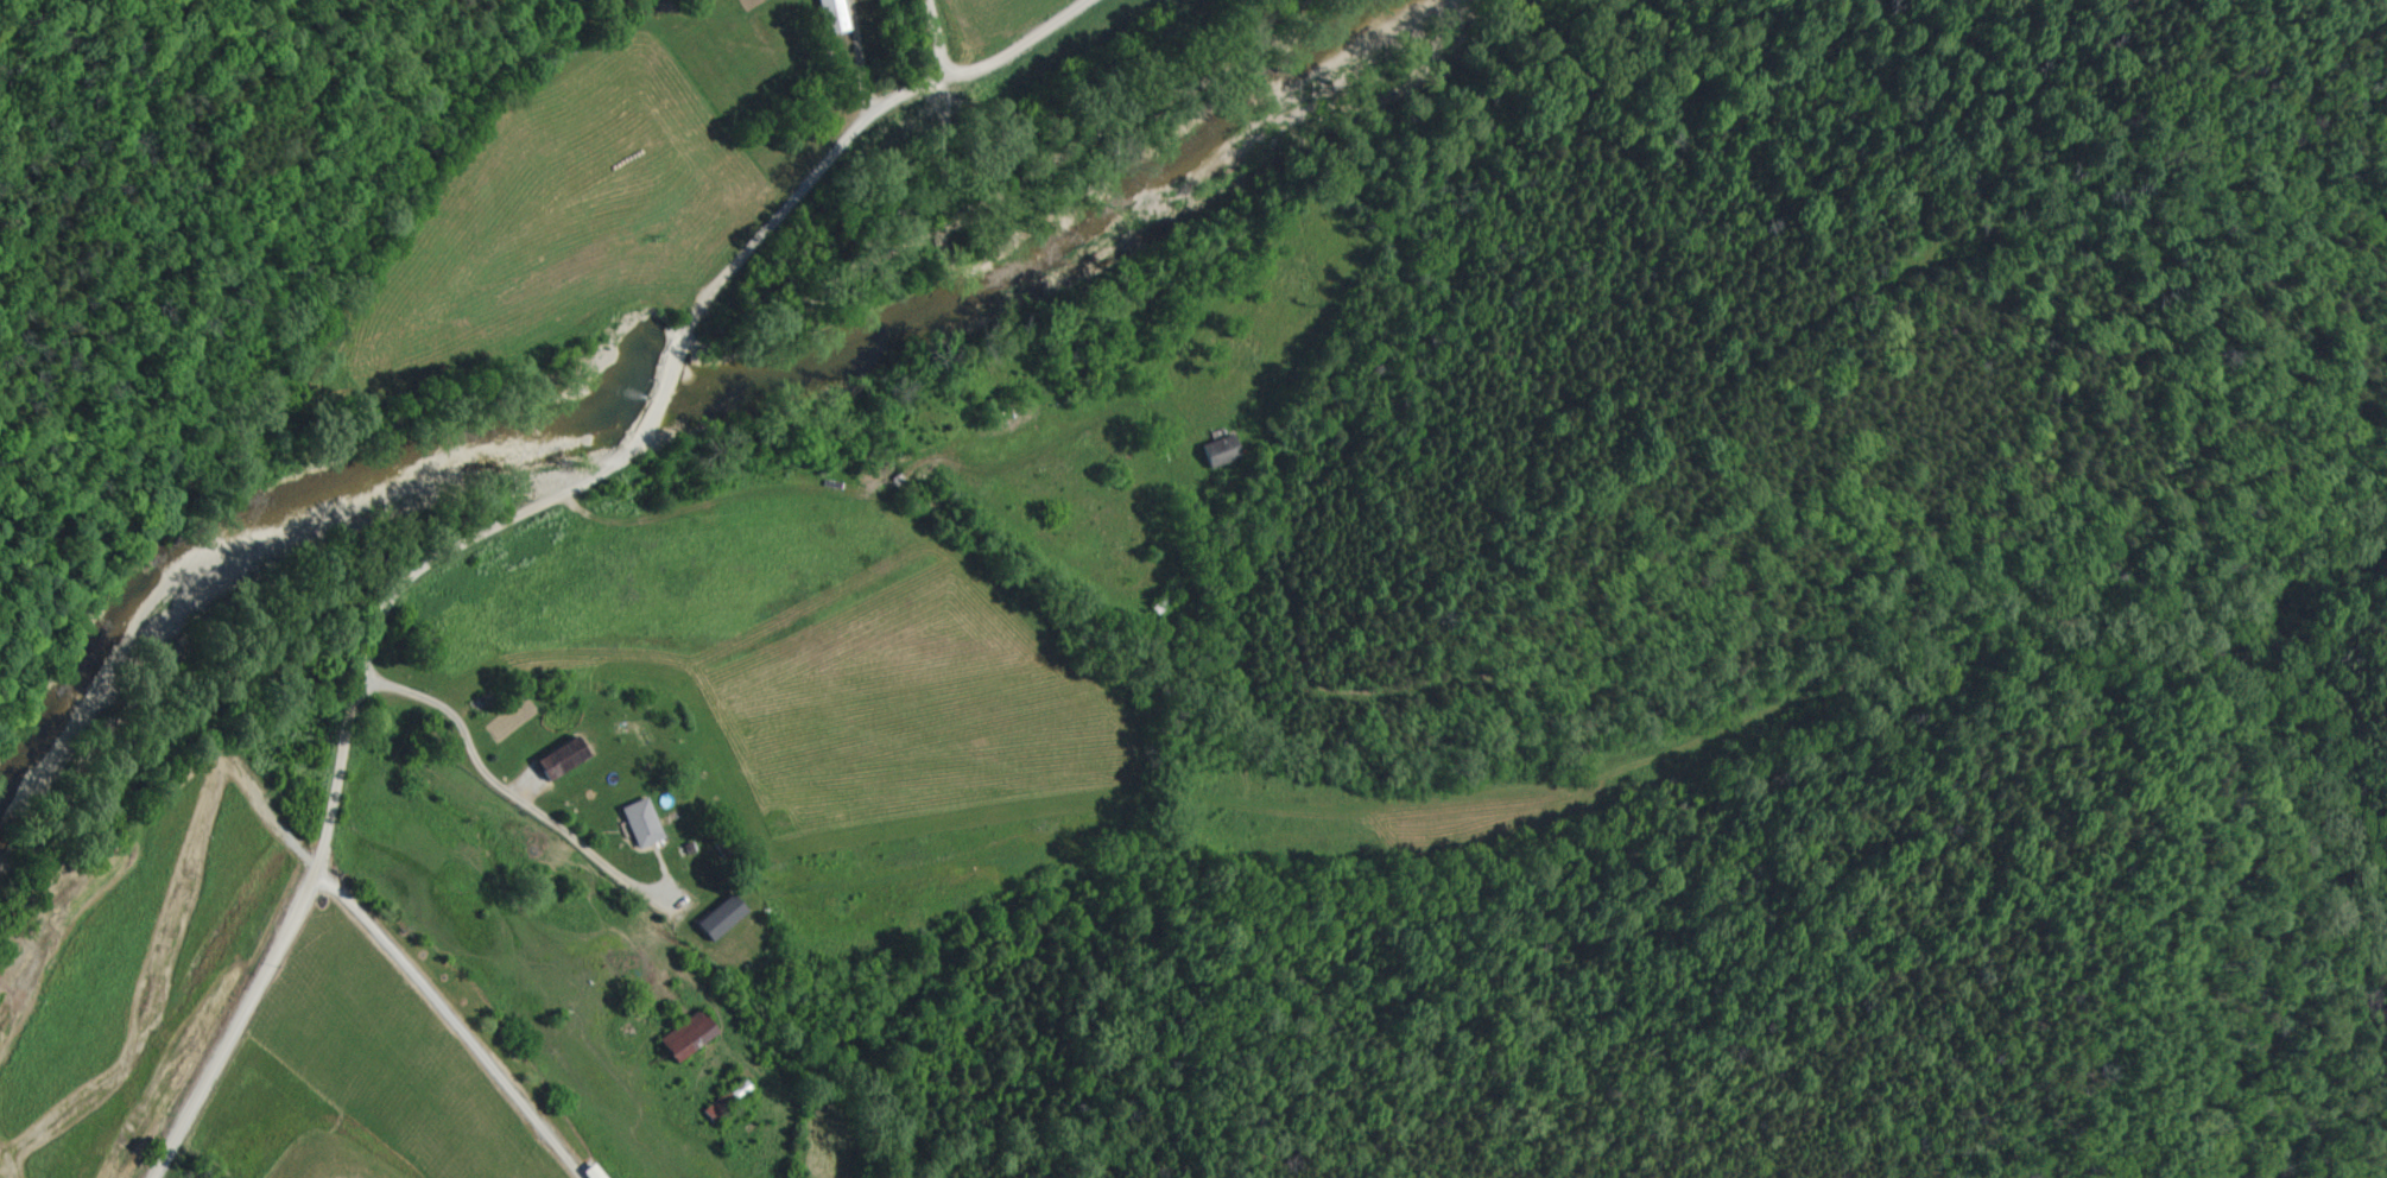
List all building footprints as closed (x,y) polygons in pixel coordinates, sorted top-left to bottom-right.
[(844,32),(838,0),(813,0),(819,36),(844,32)] [(1197,446),(1203,470),(1236,462),(1230,437),(1197,446)] [(581,760),(569,739),(528,762),(540,784),(581,760)] [(658,841),(641,800),(615,810),(632,852),(658,841)] [(703,943),(741,917),(727,898),(689,924),(703,943)] [(662,1063),(709,1042),(698,1017),(651,1039),(662,1063)]
